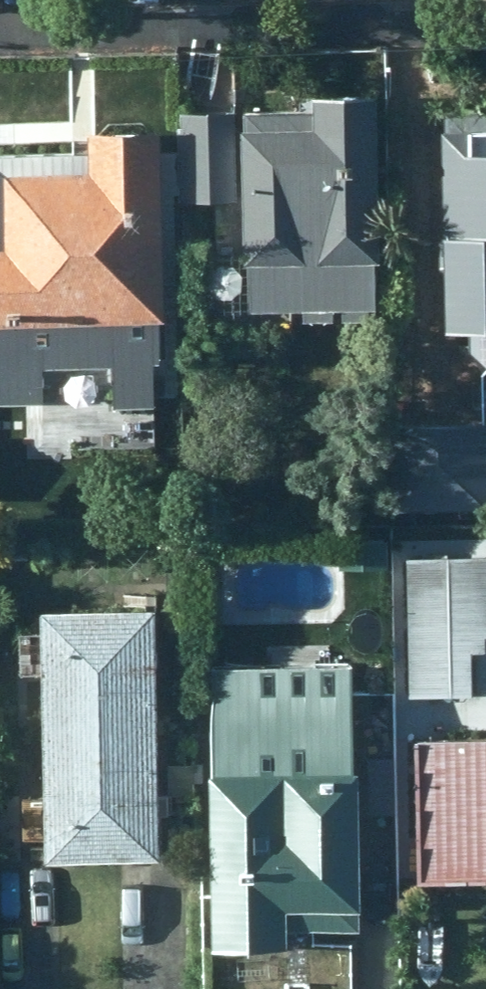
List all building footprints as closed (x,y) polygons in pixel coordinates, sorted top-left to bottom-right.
[(235,134),(244,314),(297,314),(297,326),(365,324),(365,312),(371,312),(369,102),(308,102),(309,114),(239,115),(240,134),(235,134)] [(185,205),(230,203),(228,116),(183,116),(185,205)] [(478,137),(478,144),(438,145),(441,339),(464,338),(465,363),(485,363),(485,136),(478,137)] [(153,138),(82,138),(83,175),(0,178),(0,404),(37,404),(36,370),(107,367),(109,409),(148,409),(146,367),(155,367),(153,324),(159,325),(153,138)] [(394,514),(485,514),(485,462),(485,433),(484,422),(394,422),(394,514)] [(402,562),(404,701),(469,699),(468,656),(483,655),(483,640),(485,640),(485,560),(402,562)] [(148,613),(33,615),(35,679),(149,676),(148,613)] [(281,937),(356,935),(348,669),(201,673),(209,957),(280,956),(281,937)] [(149,676),(35,679),(36,742),(151,740),(149,676)] [(151,740),(36,742),(38,805),(152,803),(151,740)] [(410,743),(413,890),(485,888),(485,742),(410,743)] [(152,803),(38,805),(39,868),(153,866),(152,803)]
